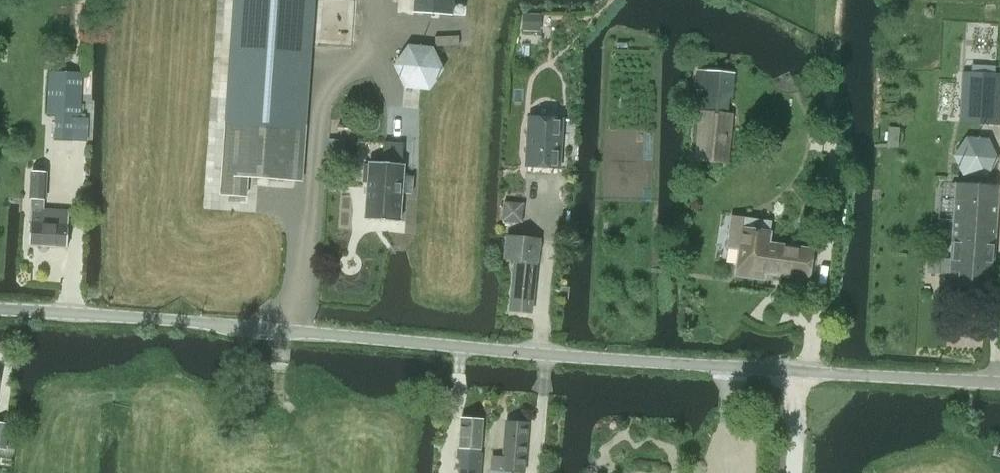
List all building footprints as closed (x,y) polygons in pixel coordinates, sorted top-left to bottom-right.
[(222,183),(221,194),(246,196),(248,177),(302,180),(314,0),(234,0),(222,183)] [(412,11),(452,14),(453,0),(413,0),(412,11)] [(405,87),(428,89),(442,69),(432,48),(408,46),(394,65),(405,87)] [(697,71),(695,90),(702,91),(702,96),(729,98),(732,99),(735,74),(697,71)] [(50,72),(47,116),(55,117),(54,138),(70,139),(72,118),(78,119),(81,74),(50,72)] [(999,125),(999,75),(963,73),(960,123),(999,125)] [(700,112),(696,160),(727,163),(732,115),(727,114),(700,112)] [(527,166),(560,168),(563,117),(531,115),(527,166)] [(363,165),(362,182),(368,183),(365,219),(399,221),(401,193),(411,194),(413,176),(403,175),(403,164),(402,164),(403,144),(383,143),(382,163),(369,162),(369,165),(363,165)] [(29,246),(67,248),(69,211),(43,210),(45,174),(32,173),(31,198),(32,198),(29,246)] [(957,181),(951,259),(941,258),(940,274),(951,275),(949,293),(989,295),(997,184),(957,181)] [(808,280),(812,250),(768,244),(772,222),(732,216),(727,247),(739,249),(736,276),(763,280),(765,270),(775,271),(774,275),(808,280)] [(515,260),(510,311),(531,313),(536,262),(537,262),(539,239),(507,236),(505,259),(515,260)] [(479,452),(481,418),(459,417),(457,458),(460,458),(459,472),(480,472),(482,454),(479,453),(479,452)] [(492,472),(511,472),(511,469),(525,470),(528,420),(506,419),(504,455),(493,455),(492,472)]
